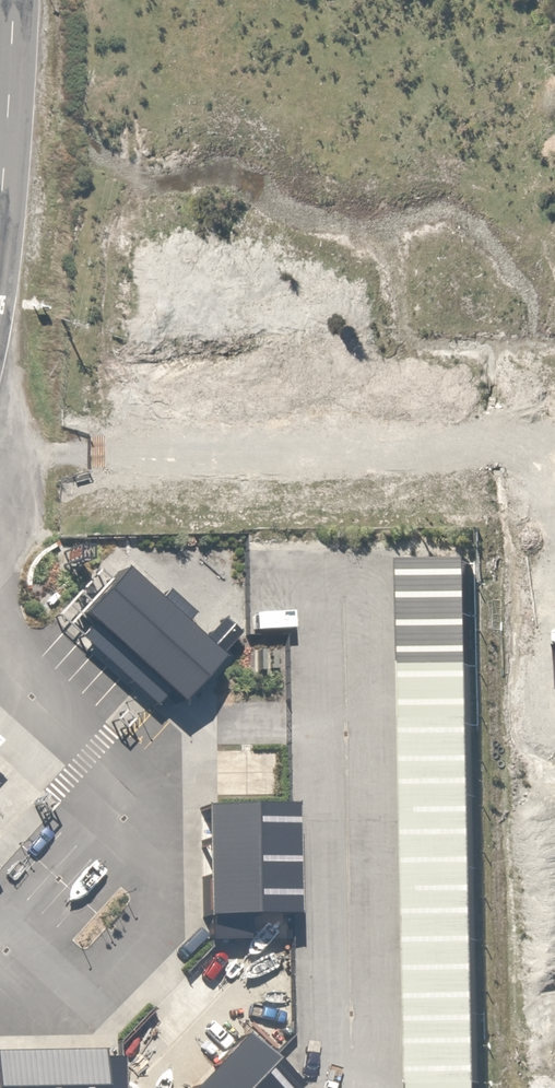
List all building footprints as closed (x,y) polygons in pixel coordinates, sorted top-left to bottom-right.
[(390,566),(406,1087),(473,1087),(457,564),(390,566)] [(174,696),(186,706),(228,657),(129,573),(98,609),(107,617),(86,641),(164,708),(174,696)] [(215,807),(218,918),(298,916),(295,805),(215,807)] [(207,1087),(300,1087),(307,1081),(253,1035),(207,1087)] [(8,1087),(126,1087),(126,1047),(8,1048),(8,1087)]
